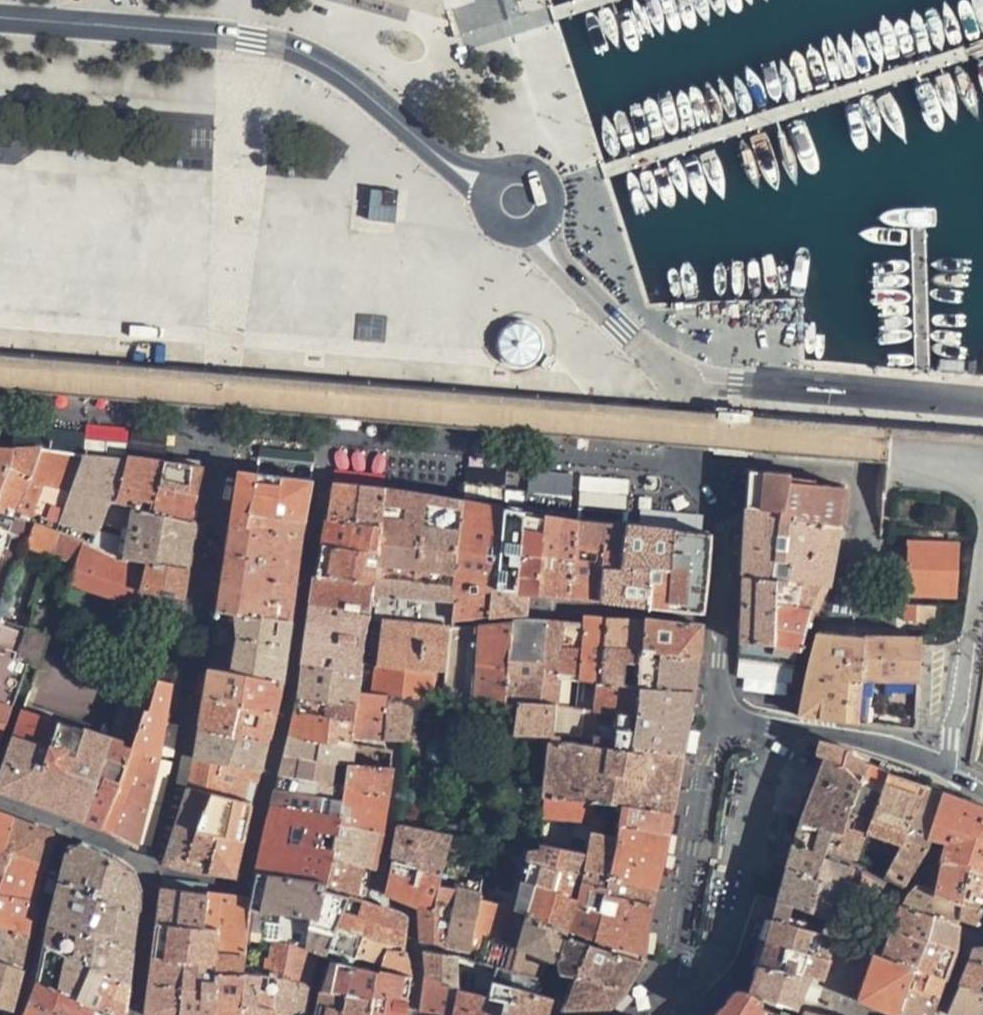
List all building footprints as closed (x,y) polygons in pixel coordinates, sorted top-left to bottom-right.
[(373,229),(404,230),(405,202),(375,201),(374,220),(373,229)] [(544,332),(539,327),(533,323),(526,322),(520,322),(513,325),(508,330),(504,337),(503,344),(505,351),(509,357),(514,362),(521,365),(529,365),(536,362),(541,358),(545,352),(547,345),(546,338),(544,332)] [(18,519),(41,450),(42,448),(14,449),(0,486),(0,514),(18,519)] [(14,449),(0,448),(0,486),(14,449)] [(18,519),(34,524),(59,532),(86,455),(41,450),(18,519)] [(59,532),(81,538),(91,541),(115,497),(126,459),(86,455),(59,532)] [(115,497),(130,501),(150,507),(163,461),(127,456),(126,459),(115,497)] [(150,507),(191,519),(203,466),(163,461),(150,507)] [(844,487),(790,480),(791,473),(749,470),(747,506),(787,510),(786,519),(840,527),(844,487)] [(246,528),(249,513),(305,519),(311,479),(238,471),(234,499),(230,526),(246,528)] [(628,511),(576,505),(578,492),(571,491),(573,476),(530,471),(525,510),(626,522),(628,511)] [(578,504),(627,508),(629,479),(580,475),(578,504)] [(359,484),(333,482),(326,517),(354,521),(359,484)] [(385,487),(359,484),(354,521),(380,526),(385,487)] [(385,487),(380,526),(377,552),(373,583),(371,593),(456,598),(457,593),(462,501),(385,487)] [(122,550),(150,558),(187,569),(191,543),(195,520),(191,519),(150,507),(130,501),(122,550)] [(504,508),(462,501),(457,593),(493,589),(504,508)] [(743,575),(779,578),(779,575),(825,585),(835,559),(840,527),(786,519),(787,510),(747,506),(743,575)] [(523,511),(504,508),(493,589),(512,591),(523,511)] [(512,591),(527,593),(536,593),(546,515),(523,511),(512,591)] [(228,540),(226,555),(299,563),(305,519),(249,513),(246,528),(230,526),(228,540)] [(34,524),(18,519),(0,514),(0,619),(34,524)] [(577,521),(546,515),(536,593),(569,596),(577,521)] [(326,517),(322,543),(377,552),(380,526),(354,521),(326,517)] [(600,599),(605,560),(622,561),(625,526),(577,521),(569,596),(600,599)] [(605,560),(600,599),(644,603),(648,564),(669,566),(672,530),(625,526),(622,561),(605,560)] [(710,534),(672,530),(669,566),(665,608),(703,611),(710,534)] [(75,556),(65,583),(138,600),(143,586),(147,570),(150,558),(122,550),(91,541),(81,538),(75,556)] [(908,541),(904,594),(957,596),(961,545),(955,545),(953,544),(908,541)] [(322,543),(316,573),(373,583),(377,552),(322,543)] [(290,620),(299,563),(226,555),(221,587),(217,612),(290,620)] [(185,584),(187,569),(150,558),(147,570),(143,586),(144,587),(147,588),(167,593),(174,596),(183,598),(185,584)] [(665,608),(669,566),(648,564),(644,603),(644,606),(665,608)] [(311,602),(369,611),(371,593),(373,583),(316,573),(311,602)] [(739,641),(771,643),(776,601),(779,578),(743,575),(739,641)] [(776,601),(811,608),(816,610),(825,585),(779,575),(779,578),(776,601)] [(167,593),(147,588),(145,594),(165,601),(167,593)] [(525,612),(527,593),(512,591),(493,589),(457,593),(456,598),(454,620),(489,616),(525,612)] [(183,598),(174,596),(169,613),(180,617),(183,598)] [(776,601),(771,643),(796,648),(800,649),(809,615),(811,610),(811,608),(776,601)] [(311,602),(303,663),(361,672),(362,663),(369,611),(311,602)] [(904,603),(902,622),(905,622),(920,623),(921,604),(904,603)] [(932,605),(921,604),(920,623),(931,623),(932,605)] [(54,616),(30,607),(23,628),(47,637),(54,617),(54,616)] [(281,680),(290,620),(217,612),(212,643),(208,669),(281,680)] [(575,679),(600,682),(606,616),(582,616),(581,624),(575,679)] [(606,616),(600,682),(696,689),(698,665),(699,659),(639,652),(643,618),(606,616)] [(41,690),(63,620),(54,617),(47,637),(36,667),(29,686),(41,690)] [(701,625),(643,618),(639,652),(699,659),(701,625)] [(23,628),(0,620),(0,654),(11,658),(23,628)] [(382,620),(377,664),(412,666),(445,669),(454,625),(454,624),(382,620)] [(513,620),(481,623),(474,701),(503,702),(513,620)] [(503,702),(513,702),(531,702),(536,675),(543,621),(513,620),(503,702)] [(536,675),(557,678),(557,677),(565,623),(543,621),(536,675)] [(557,677),(575,679),(581,624),(565,623),(557,677)] [(11,658),(27,664),(36,667),(47,637),(23,628),(11,658)] [(805,672),(899,678),(918,680),(920,645),(920,643),(920,638),(918,638),(901,637),(817,632),(811,650),(805,672)] [(771,643),(739,641),(738,656),(793,662),(796,648),(771,643)] [(27,664),(11,658),(0,654),(0,724),(5,726),(27,664)] [(303,663),(298,694),(357,703),(358,692),(361,672),(303,663)] [(409,697),(412,666),(377,664),(362,663),(361,672),(358,692),(388,695),(409,697)] [(409,697),(439,699),(444,677),(445,669),(412,666),(409,697)] [(275,710),(281,680),(208,669),(206,684),(204,697),(275,710)] [(899,678),(805,672),(798,716),(868,725),(870,707),(896,709),(899,678)] [(152,706),(159,679),(134,673),(126,699),(129,700),(149,705),(152,706)] [(554,702),(557,678),(536,675),(531,702),(554,702)] [(136,752),(159,757),(166,715),(171,681),(159,679),(152,706),(149,705),(140,740),(136,752)] [(625,742),(632,698),(693,703),(696,689),(600,682),(597,708),(586,707),(582,736),(592,737),(625,742)] [(352,736),(384,738),(388,695),(358,692),(357,703),(354,720),(352,736)] [(354,720),(357,703),(298,694),(298,695),(295,710),(354,720)] [(384,738),(406,739),(409,697),(388,695),(384,738)] [(267,741),(275,710),(204,697),(201,713),(199,729),(267,741)] [(684,751),(693,703),(632,698),(625,742),(684,751)] [(129,700),(126,699),(116,734),(140,740),(149,705),(129,700)] [(551,739),(553,732),(554,702),(531,702),(513,702),(512,742),(551,743),(551,739)] [(81,819),(101,732),(101,729),(22,708),(0,771),(0,790),(81,819)] [(354,720),(295,710),(291,725),(290,729),(289,733),(351,744),(351,740),(352,736),(354,720)] [(260,769),(267,741),(199,729),(197,742),(194,757),(260,769)] [(115,735),(101,732),(81,819),(83,820),(115,735)] [(284,754),(348,765),(348,761),(351,746),(351,744),(289,733),(284,754)] [(83,820),(101,827),(136,752),(140,740),(116,734),(115,735),(83,820)] [(672,811),(684,751),(625,742),(592,737),(591,745),(551,739),(551,743),(543,795),(595,801),(622,805),(672,811)] [(833,829),(836,814),(851,823),(870,762),(851,751),(852,748),(819,740),(816,750),(823,753),(800,818),(833,829)] [(101,827),(137,846),(159,757),(136,752),(101,827)] [(284,754),(280,774),(344,784),(348,765),(284,754)] [(188,788),(225,795),(252,801),(260,769),(194,757),(192,774),(190,782),(188,788)] [(388,793),(391,766),(348,761),(348,765),(344,784),(344,786),(388,793)] [(851,823),(862,829),(888,771),(884,769),(870,762),(851,823)] [(862,829),(894,838),(901,825),(925,785),(888,771),(862,829)] [(276,789),(342,799),(344,786),(344,784),(280,774),(276,789)] [(901,825),(929,834),(941,791),(925,785),(901,825)] [(375,868),(383,830),(388,793),(344,786),(342,799),(339,814),(330,866),(375,868)] [(163,863),(206,871),(225,795),(188,788),(175,829),(163,863)] [(276,789),(272,805),(339,814),(342,799),(276,789)] [(967,870),(982,876),(982,806),(953,795),(941,791),(929,834),(931,835),(938,837),(945,839),(941,860),(967,870)] [(235,876),(252,801),(225,795),(206,871),(235,876)] [(540,817),(588,830),(595,801),(543,795),(540,817)] [(272,805),(257,873),(321,883),(320,889),(326,891),(330,866),(339,814),(272,805)] [(668,831),(672,811),(622,805),(618,824),(668,831)] [(7,852),(44,864),(48,852),(54,832),(0,812),(0,881),(7,852)] [(857,857),(862,829),(851,823),(836,814),(833,829),(829,842),(857,857)] [(820,878),(827,853),(829,842),(833,829),(800,818),(786,865),(820,878)] [(607,872),(656,885),(668,831),(618,824),(615,838),(607,872)] [(905,882),(928,846),(931,835),(929,834),(901,825),(894,838),(893,840),(884,871),(905,882)] [(439,878),(446,850),(449,837),(396,828),(391,858),(439,878)] [(862,829),(857,857),(884,871),(893,840),(894,838),(862,829)] [(653,901),(656,885),(607,872),(615,838),(588,830),(581,855),(575,883),(652,904),(653,901)] [(473,855),(476,836),(461,834),(449,837),(446,850),(473,855)] [(565,922),(575,883),(581,855),(536,843),(535,848),(531,847),(515,905),(515,906),(525,909),(524,917),(518,943),(548,957),(556,960),(560,972),(575,975),(564,1005),(611,1006),(626,989),(642,959),(645,954),(564,927),(565,922)] [(58,882),(137,904),(138,891),(132,873),(80,844),(68,846),(58,882)] [(44,864),(7,852),(0,881),(0,887),(34,899),(44,864)] [(840,922),(848,889),(846,888),(854,867),(827,853),(820,878),(786,865),(782,877),(776,898),(787,902),(813,912),(840,922)] [(386,893),(420,907),(431,910),(437,884),(439,878),(391,858),(389,874),(386,893)] [(962,901),(967,870),(941,860),(935,892),(962,901)] [(368,904),(375,868),(330,866),(326,891),(340,895),(368,904)] [(962,901),(960,918),(973,922),(977,917),(982,903),(982,876),(967,870),(962,901)] [(268,908),(314,914),(308,942),(317,950),(325,952),(326,953),(326,951),(332,927),(340,895),(326,891),(320,889),(321,883),(257,873),(252,899),(250,905),(268,908)] [(137,911),(137,904),(58,882),(47,925),(132,948),(137,911)] [(645,954),(647,922),(649,916),(650,913),(652,904),(575,883),(565,922),(564,927),(645,954)] [(421,941),(445,945),(455,887),(437,884),(431,910),(420,907),(421,941)] [(916,884),(906,896),(903,902),(933,913),(959,922),(960,918),(962,901),(935,892),(916,884)] [(34,899),(0,887),(0,924),(29,935),(34,899)] [(159,911),(157,925),(204,930),(207,893),(162,887),(159,911)] [(445,945),(469,949),(479,897),(480,892),(455,887),(445,945)] [(276,978),(265,976),(241,970),(246,935),(250,905),(252,899),(207,893),(204,930),(157,925),(150,975),(145,1014),(270,1014),(276,978)] [(340,895),(332,927),(362,934),(373,936),(379,907),(368,904),(340,895)] [(479,897),(469,949),(474,950),(478,931),(490,934),(506,939),(518,943),(524,917),(525,909),(515,906),(515,905),(479,897)] [(827,956),(833,938),(782,918),(783,913),(784,910),(787,902),(776,898),(776,899),(772,910),(763,940),(827,956)] [(923,939),(933,913),(903,902),(901,902),(893,929),(923,939)] [(268,908),(250,905),(246,935),(264,937),(268,908)] [(373,936),(406,945),(407,921),(403,915),(379,907),(373,936)] [(923,939),(954,949),(959,922),(933,913),(923,939)] [(29,935),(0,924),(0,959),(24,968),(29,935)] [(132,948),(47,925),(44,944),(129,983),(132,948)] [(332,927),(326,951),(354,957),(356,952),(362,934),(332,927)] [(883,955),(914,966),(923,939),(893,929),(883,955)] [(490,934),(478,931),(474,950),(474,959),(506,969),(513,971),(515,963),(518,943),(506,939),(490,934)] [(373,936),(362,934),(356,952),(370,955),(371,947),(405,953),(406,945),(373,936)] [(317,950),(308,942),(273,938),(265,976),(276,978),(270,1014),(303,1014),(317,950)] [(943,980),(954,949),(923,939),(914,966),(913,969),(943,980)] [(757,963),(809,976),(822,979),(829,957),(827,956),(763,940),(757,963)] [(545,970),(548,957),(518,943),(515,963),(545,970)] [(44,944),(36,984),(115,1014),(125,1014),(129,983),(44,944)] [(973,947),(958,985),(982,989),(982,945),(973,947)] [(367,967),(411,976),(409,963),(405,953),(371,947),(370,955),(367,967)] [(426,972),(459,979),(460,955),(456,954),(425,950),(426,972)] [(897,1014),(906,988),(913,969),(914,966),(883,955),(873,952),(858,999),(897,1014)] [(460,955),(459,979),(502,988),(503,985),(506,969),(474,959),(460,955)] [(12,1010),(24,971),(24,968),(0,959),(0,1007),(12,1010)] [(408,997),(411,976),(367,967),(352,965),(332,961),(326,971),(322,991),(347,992),(379,995),(408,997)] [(796,1009),(809,976),(757,963),(748,991),(760,996),(796,1009)] [(549,997),(552,982),(542,979),(513,971),(506,969),(503,985),(549,997)] [(936,999),(943,980),(913,969),(906,988),(936,999)] [(452,1014),(454,1014),(459,979),(426,972),(421,1011),(452,1014)] [(498,1013),(502,988),(459,979),(454,1014),(497,1014),(498,1013)] [(36,984),(32,996),(29,1002),(65,1014),(115,1014),(36,984)] [(549,997),(503,985),(502,988),(498,1013),(506,1014),(545,1014),(549,997)] [(947,1014),(952,1014),(982,1014),(982,1012),(982,989),(958,985),(947,1014)] [(936,999),(906,988),(897,1014),(898,1014),(931,1014),(936,999)] [(347,992),(322,991),(317,1014),(342,1014),(347,992)] [(748,991),(745,991),(743,991),(738,991),(737,992),(735,993),(730,996),(729,998),(726,1000),(712,1014),(713,1014),(786,1014),(758,1004),(760,996),(748,991)] [(379,995),(347,992),(342,1014),(375,1014),(379,995)] [(407,1014),(408,997),(379,995),(375,1014),(407,1014)] [(24,1014),(65,1014),(29,1002),(24,1014)]
